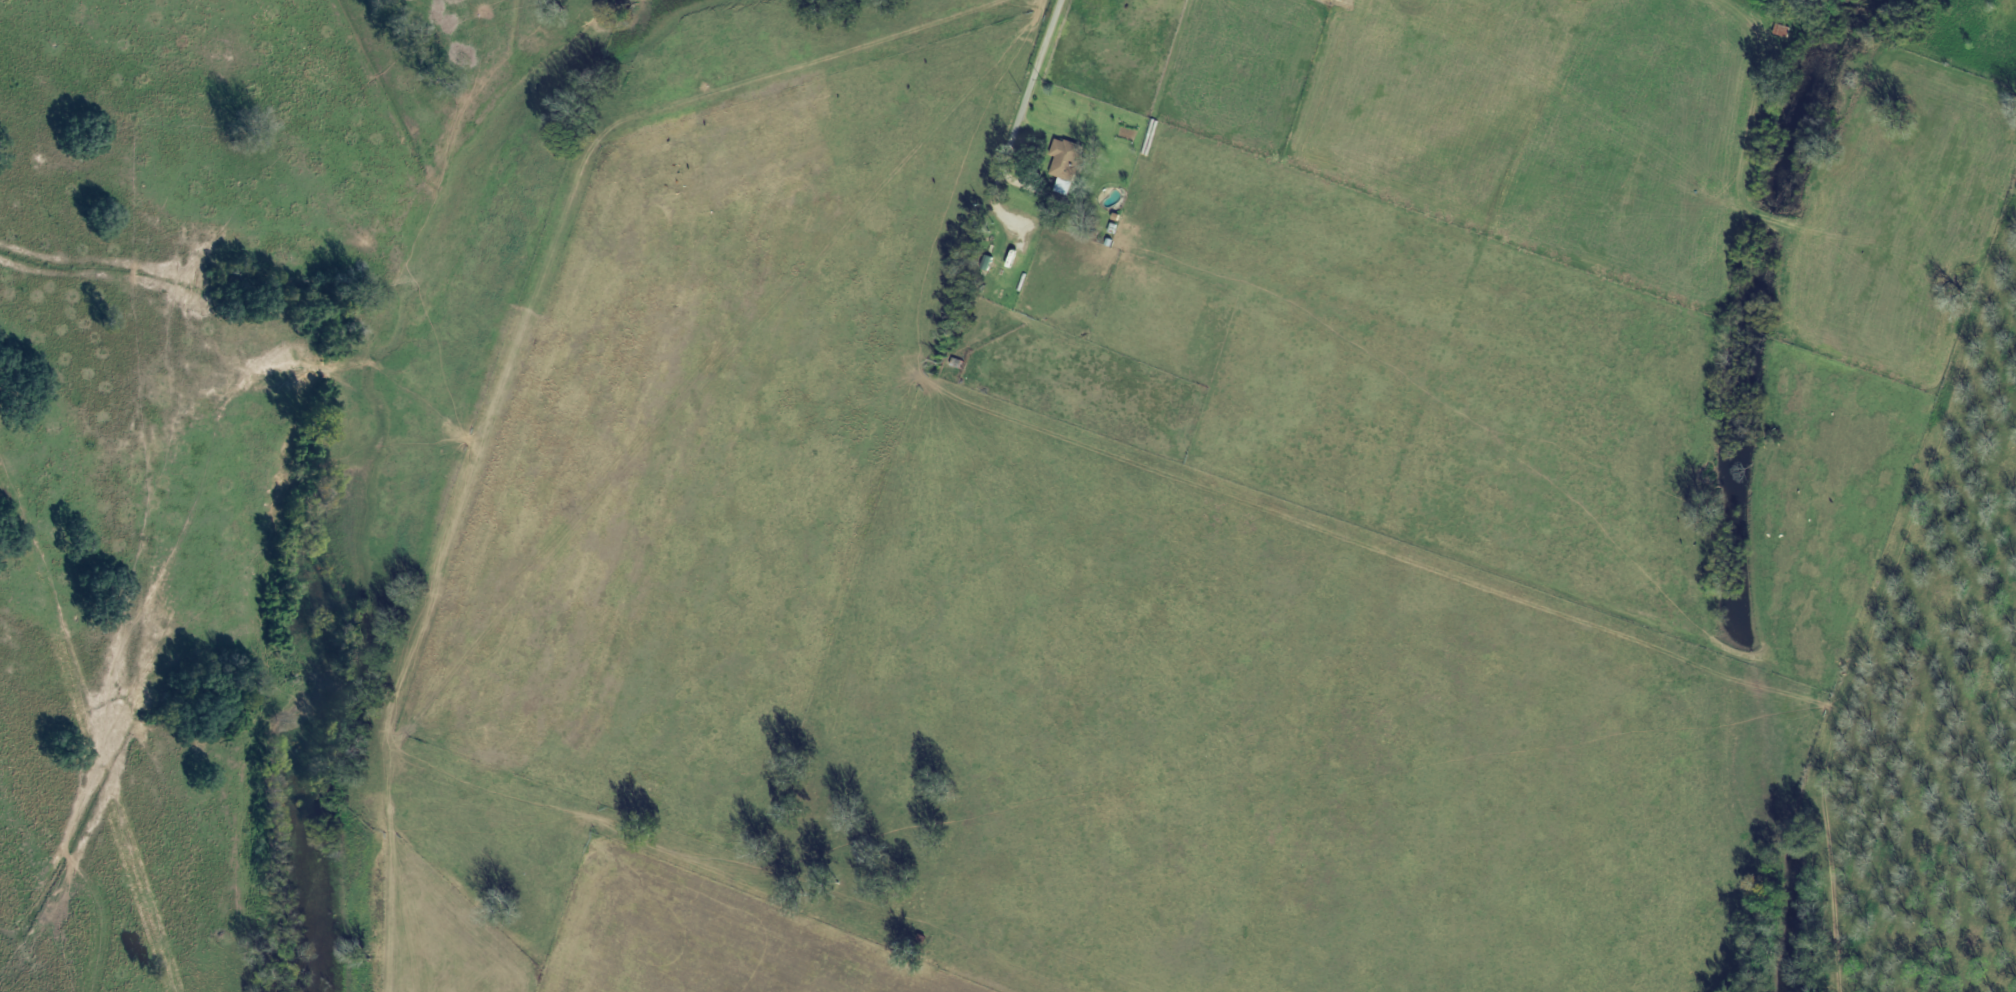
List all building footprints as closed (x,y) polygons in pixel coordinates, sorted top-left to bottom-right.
[(1067,194),(1080,147),(1056,140),(1051,155),(1056,157),(1051,175),(1060,177),(1056,191),(1067,194)]
